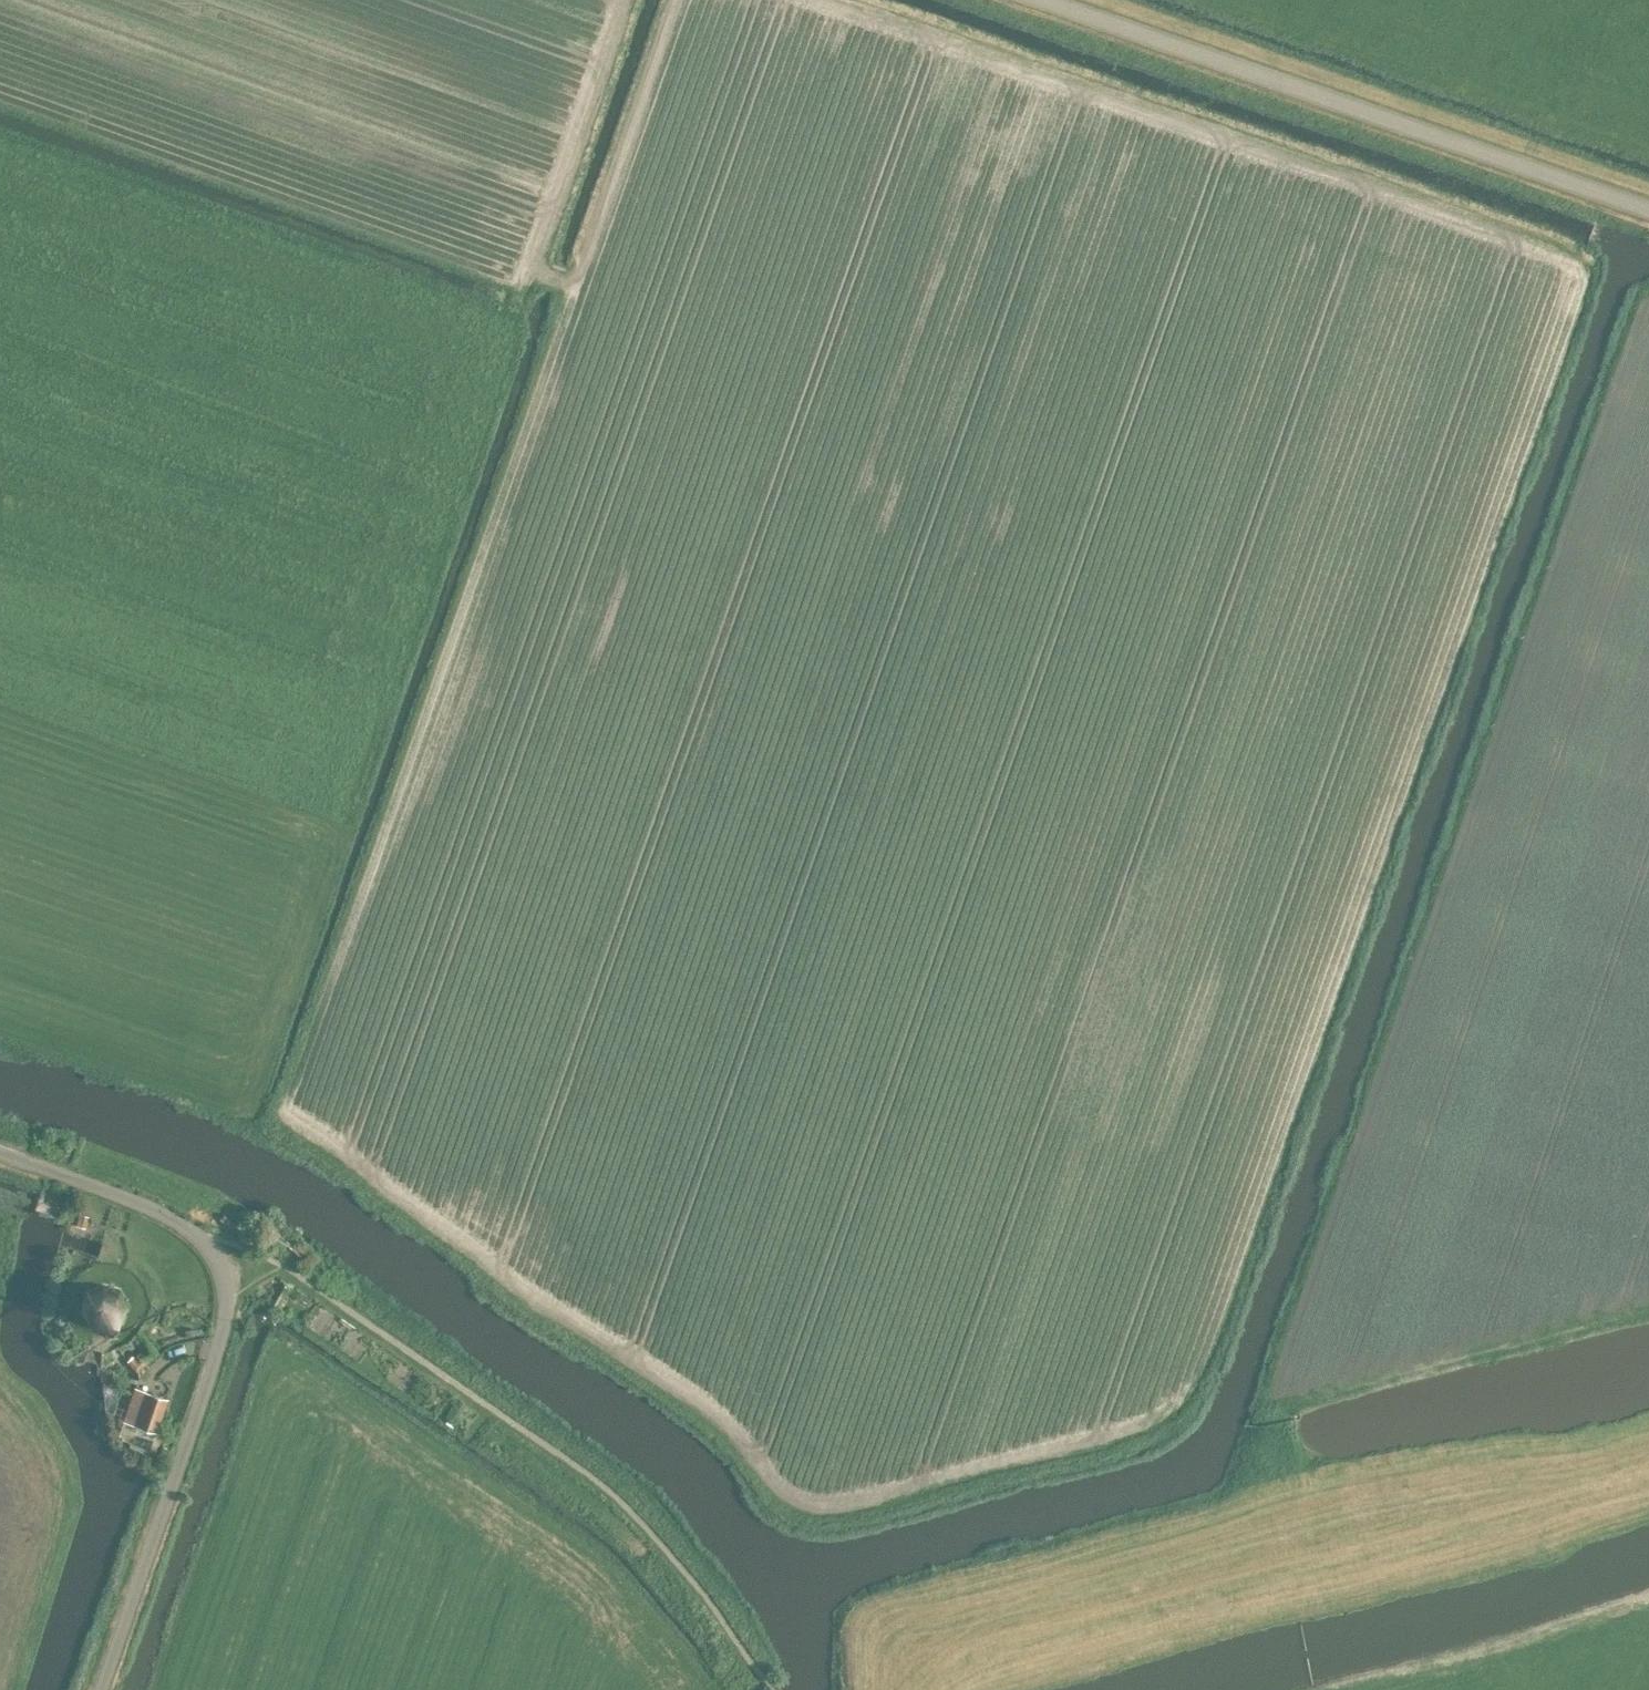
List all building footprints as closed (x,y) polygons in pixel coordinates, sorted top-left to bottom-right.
[(79,1213),(77,1223),(85,1225),(87,1214),(79,1213)] [(181,1277),(182,1263),(165,1262),(164,1277),(181,1277)] [(118,1319),(122,1304),(117,1290),(102,1286),(89,1294),(84,1310),(91,1323),(106,1327),(118,1319)] [(123,1418),(156,1430),(167,1396),(134,1385),(123,1418)]
